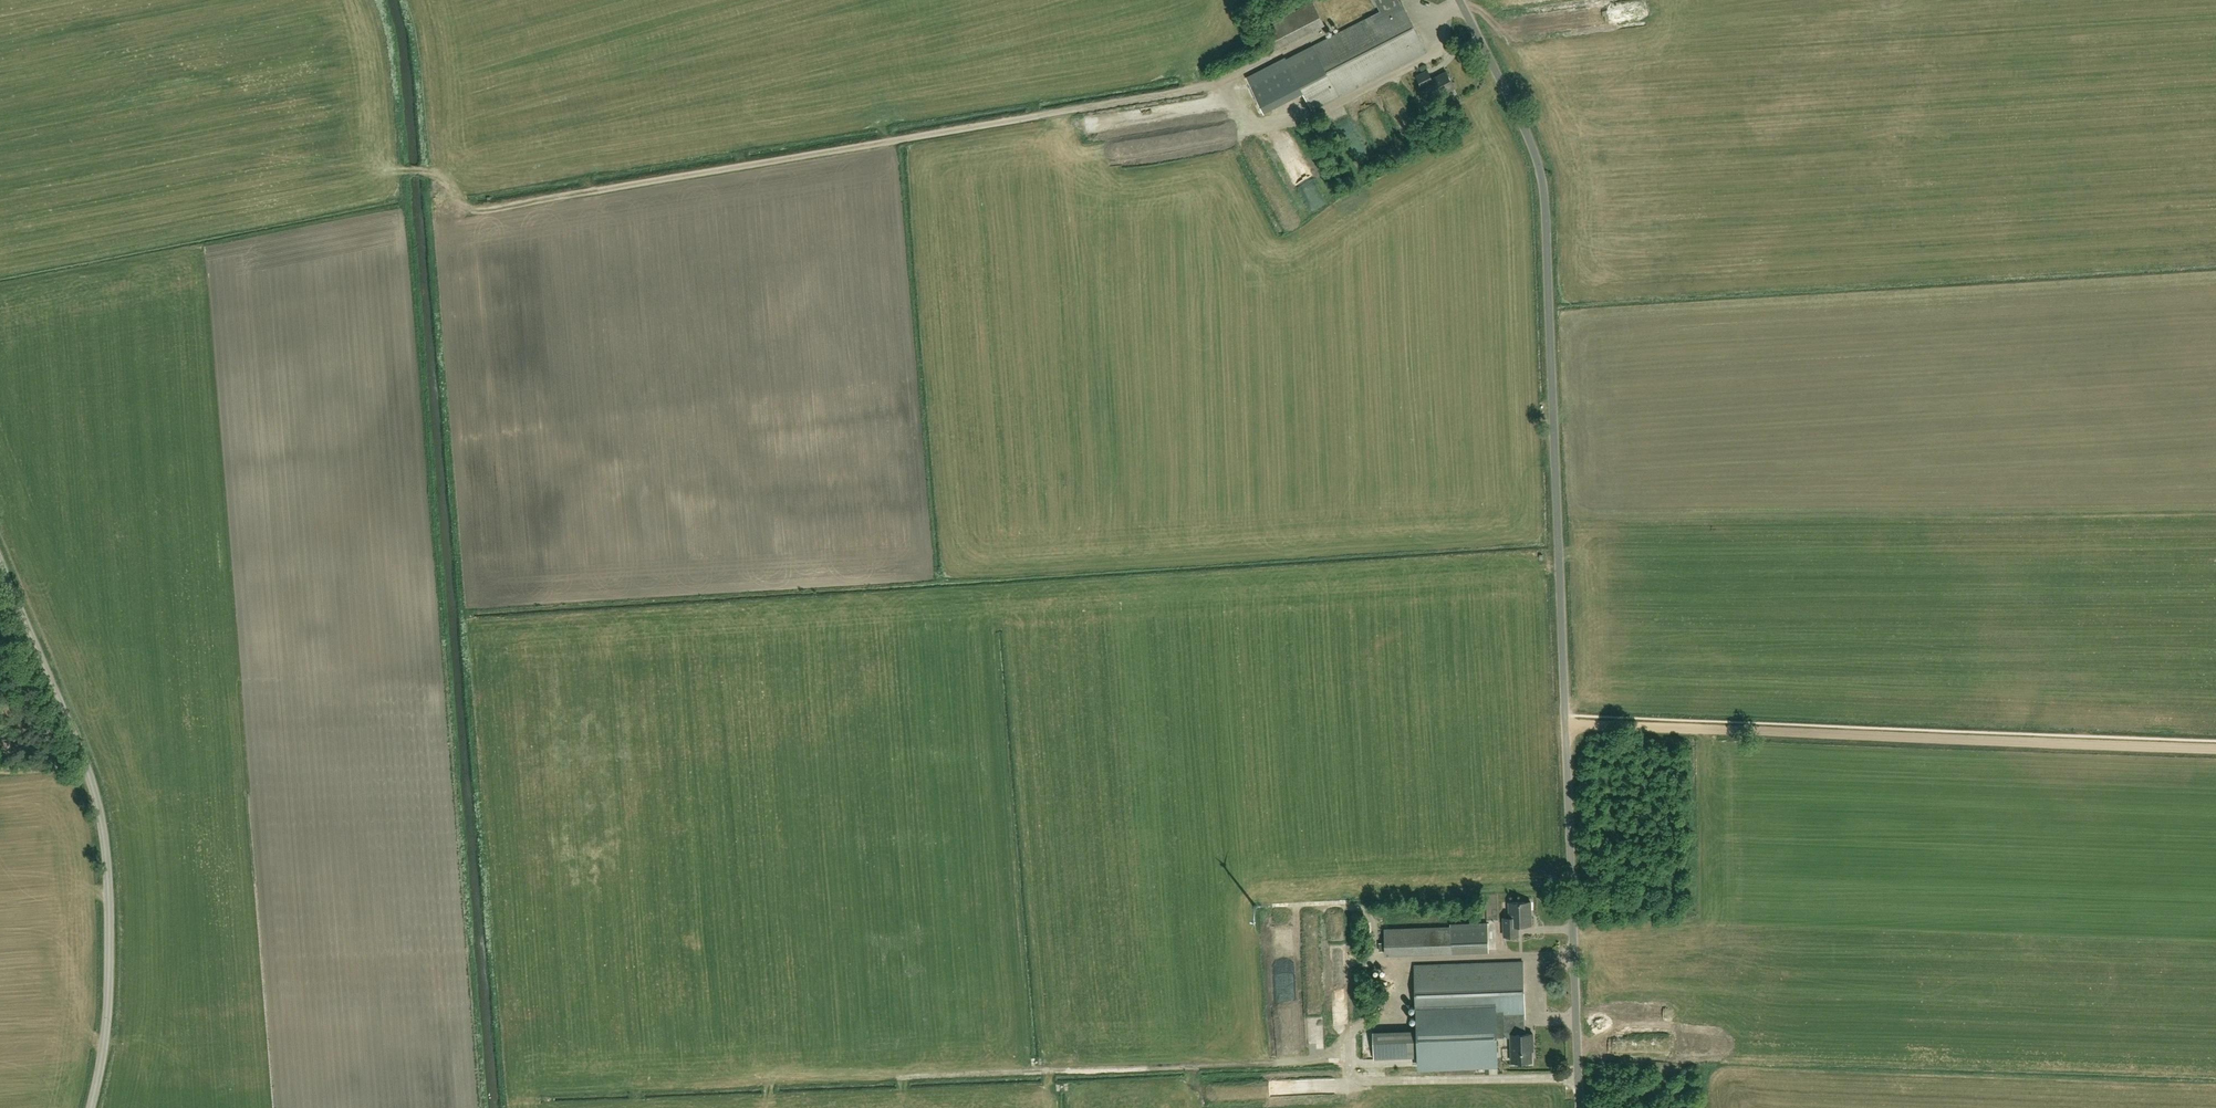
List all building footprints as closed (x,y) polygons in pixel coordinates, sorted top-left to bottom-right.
[(1381,11),(1313,46),(1270,68),(1284,97),(1301,88),(1312,110),(1426,51),(1401,1),(1400,2),(1399,0),(1375,0),(1381,11)] [(1276,49),(1324,24),(1313,2),(1265,27),(1276,49)] [(1329,32),(1340,27),(1336,20),(1325,25),(1329,32)] [(1432,79),(1428,71),(1417,76),(1423,88),(1427,86),(1434,98),(1454,88),(1446,72),(1432,79)] [(1667,870),(1669,876),(1677,874),(1676,868),(1667,870)] [(1504,936),(1519,935),(1518,925),(1532,924),(1531,902),(1509,902),(1510,925),(1504,925),(1504,936)] [(1385,953),(1489,950),(1488,923),(1450,924),(1450,927),(1385,929),(1385,953)] [(1417,1022),(1418,1031),(1419,1057),(1419,1069),(1498,1066),(1497,1037),(1504,1036),(1511,1036),(1512,1061),(1532,1061),(1531,1045),(1533,1045),(1533,1033),(1525,1034),(1524,1018),(1525,1018),(1523,962),(1415,965),(1417,1022)] [(1297,1018),(1297,1004),(1280,1004),(1280,1018),(1297,1018)] [(1374,1059),(1419,1057),(1418,1031),(1373,1032),(1374,1059)]
